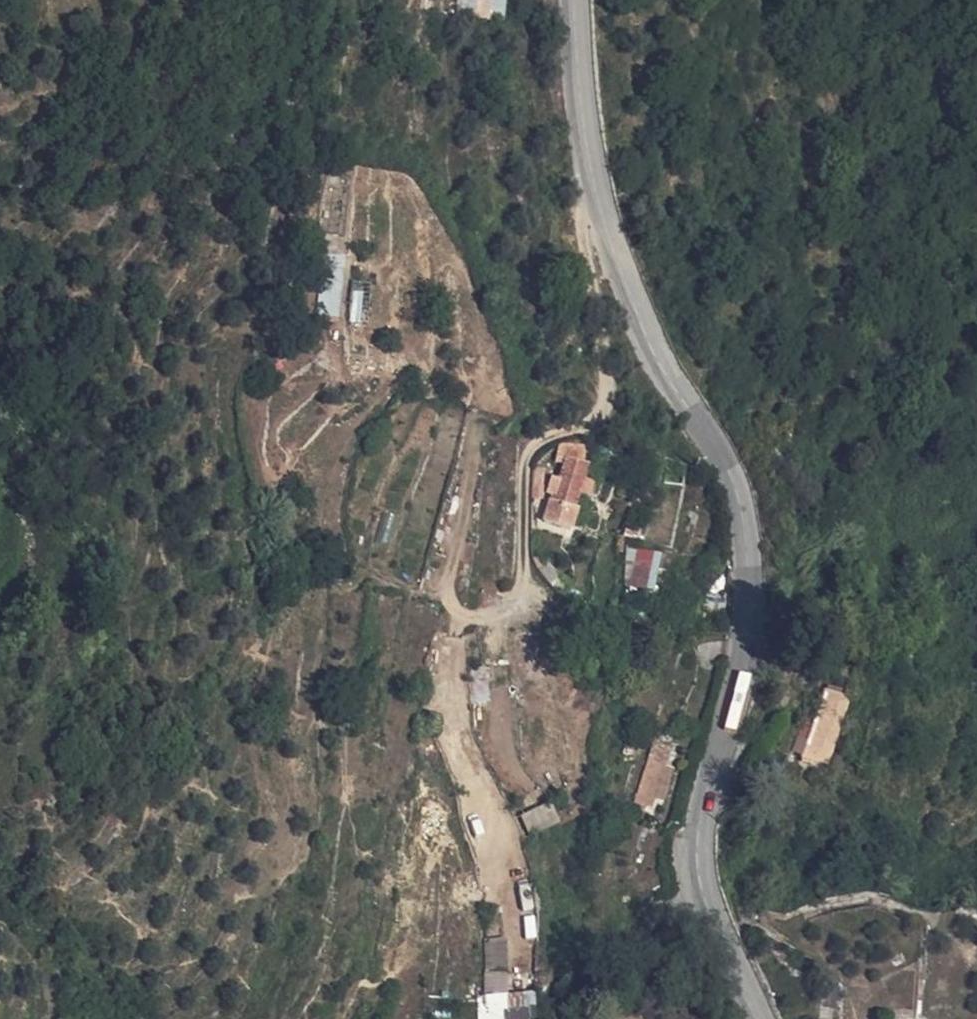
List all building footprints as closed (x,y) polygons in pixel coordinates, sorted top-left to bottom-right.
[(507,14),(507,0),(476,0),(477,14),(507,14)] [(319,312),(336,315),(342,274),(325,272),(319,312)] [(537,454),(535,467),(527,467),(525,482),(532,483),(531,493),(526,492),(523,512),(526,514),(550,516),(554,495),(549,493),(554,457),(537,454)] [(612,557),(609,594),(622,595),(625,569),(619,569),(620,558),(612,557)] [(634,569),(625,569),(622,595),(631,596),(634,569)] [(796,685),(778,753),(794,758),(800,732),(805,733),(816,691),(796,685)] [(804,760),(823,692),(816,691),(805,733),(800,732),(794,758),(804,760)] [(627,769),(618,808),(633,813),(643,773),(627,769)] [(652,775),(643,773),(633,813),(643,815),(652,775)] [(554,803),(521,811),(527,833),(559,824),(554,803)] [(484,1018),(532,1018),(530,990),(508,992),(504,937),(478,939),(484,1018)]
